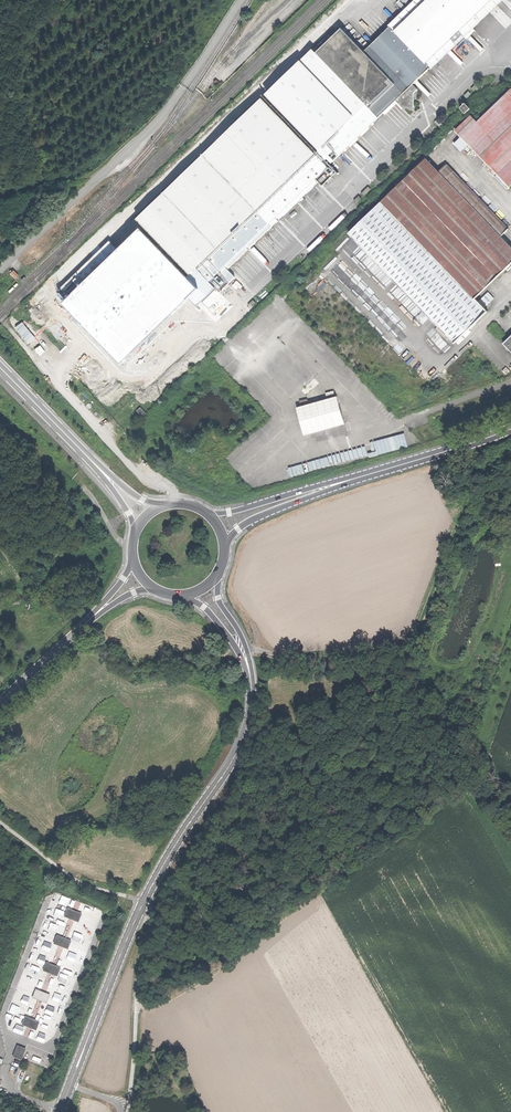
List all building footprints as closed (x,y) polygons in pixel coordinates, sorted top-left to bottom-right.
[(220,292),(236,276),(228,267),(318,180),(323,185),(338,170),(332,164),(501,0),(419,0),(365,52),(343,29),(317,54),(311,48),(135,219),(143,227),(119,251),(110,241),(58,291),(60,293),(57,296),(121,363),(189,297),(197,305),(216,287),(220,292)] [(510,186),(510,185),(510,90),(478,121),(472,115),(456,130),(510,186)] [(470,102),(465,106),(470,112),(475,108),(470,102)] [(476,298),(510,264),(510,245),(502,236),(510,228),(447,164),(440,171),(427,158),(382,202),(476,298)] [(456,342),(488,311),(476,298),(382,202),(350,233),(456,342)] [(14,280),(18,276),(13,270),(9,274),(14,280)] [(507,370),(478,341),(474,345),(504,374),(507,370)] [(296,407),(303,435),(344,425),(336,397),(296,407)] [(255,435),(260,441),(267,435),(262,429),(255,435)] [(82,914),(67,909),(64,917),(78,923),(82,914)] [(71,941),(57,935),(53,944),(67,950),(71,941)] [(60,968),(46,962),(43,971),(57,977),(60,968)] [(50,995),(35,989),(32,998),(46,1004),(50,995)] [(39,1022),(25,1017),(22,1025),(36,1031),(39,1022)] [(26,1048),(17,1045),(12,1056),(21,1060),(26,1048)]
